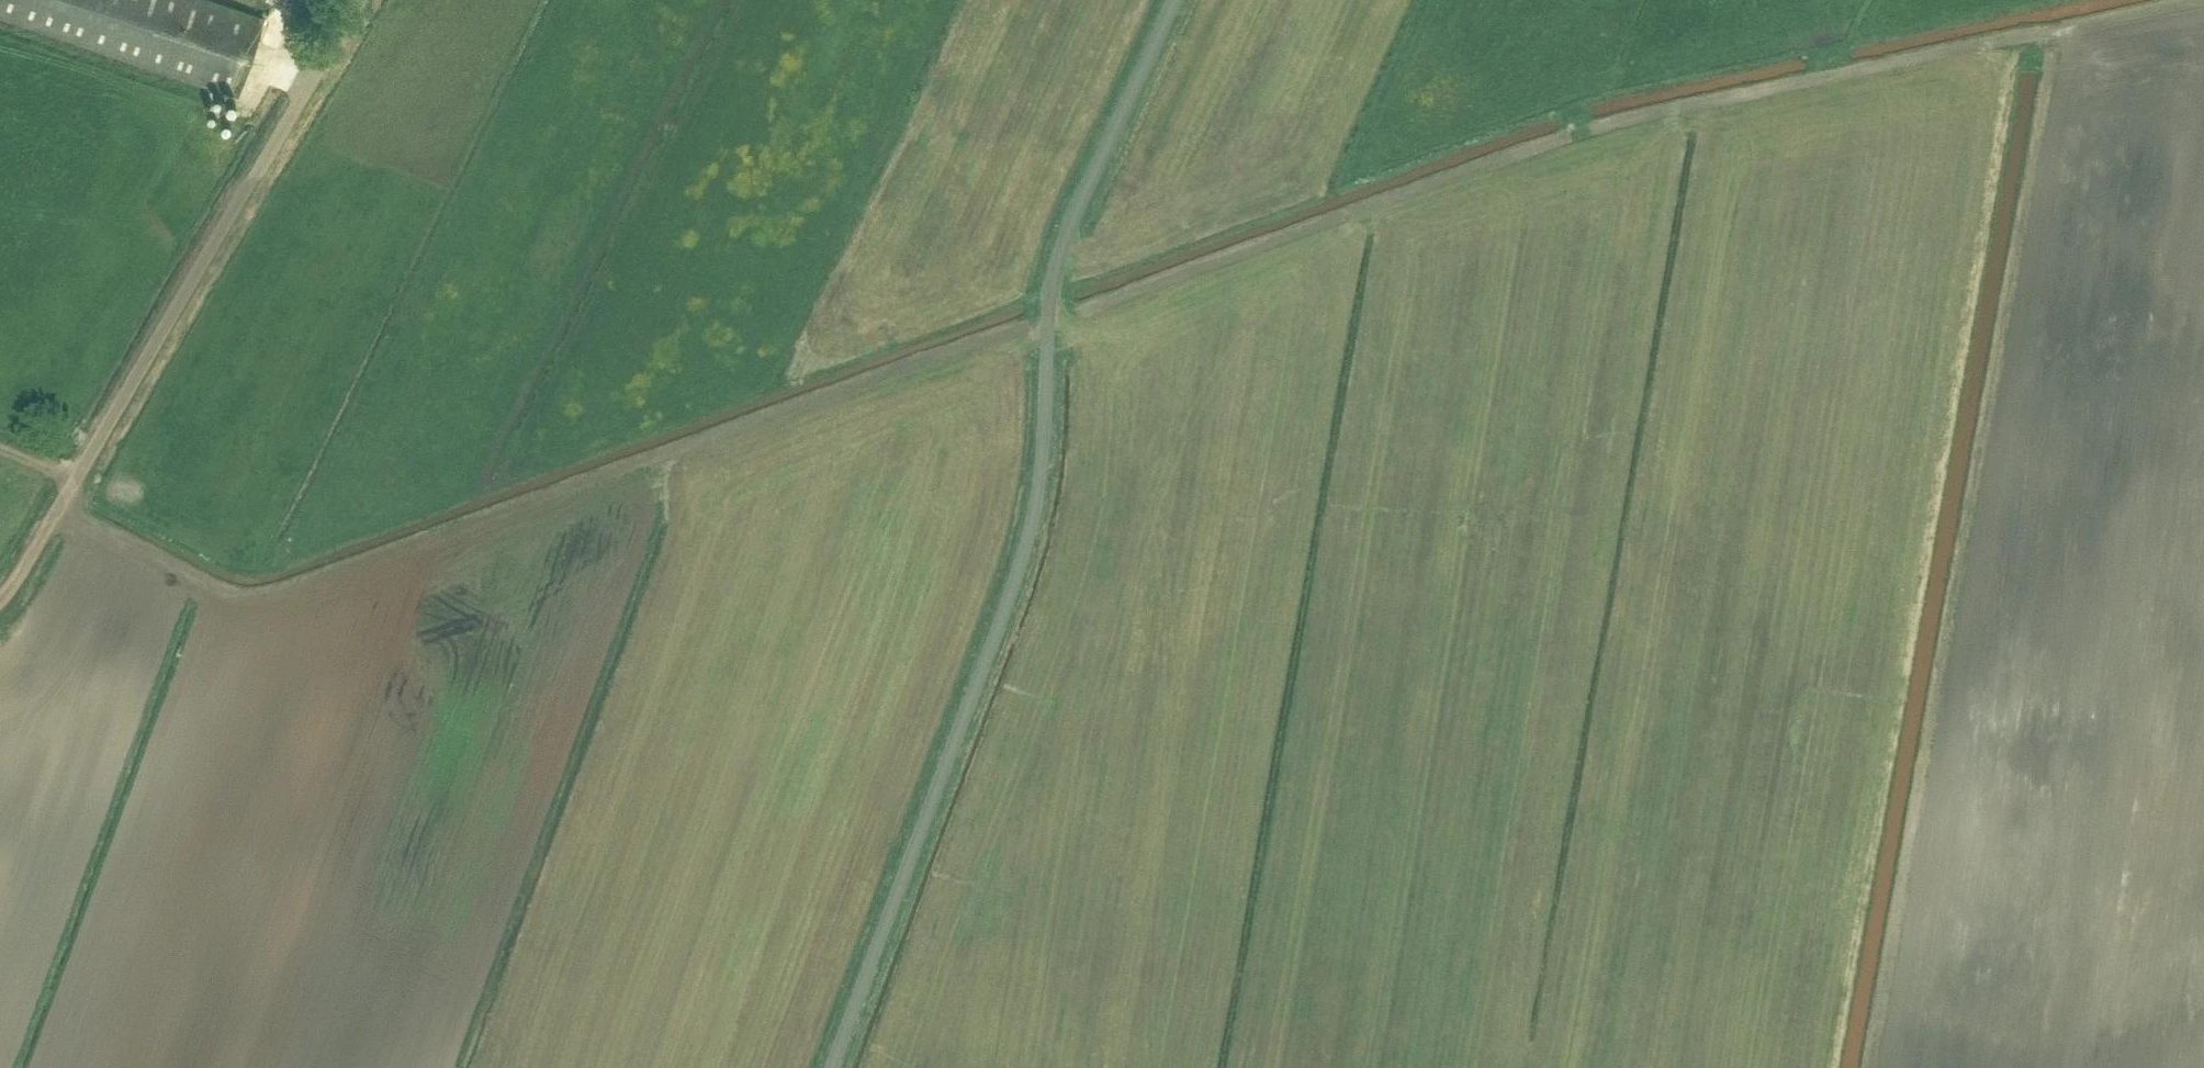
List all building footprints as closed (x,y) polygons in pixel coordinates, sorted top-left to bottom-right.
[(263,17),(214,0),(0,0),(0,12),(239,92),(263,17)]
